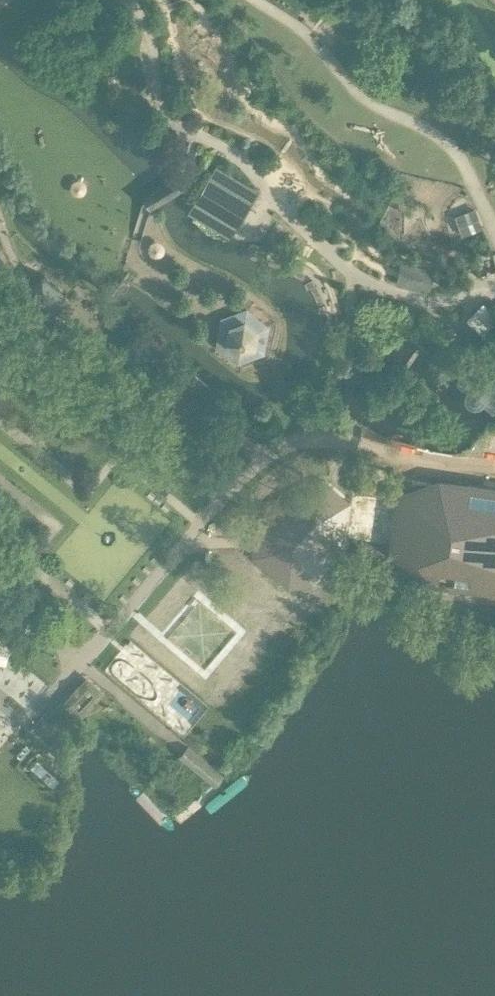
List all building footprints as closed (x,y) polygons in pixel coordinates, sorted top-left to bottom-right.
[(217,163),(188,211),(231,237),(232,235),(260,189),(217,163)] [(87,191),(88,189),(89,187),(89,184),(87,182),(86,180),(83,179),(81,179),(78,179),(76,181),(74,183),(73,185),(73,188),(74,190),(76,192),(78,194),(80,194),(83,194),(85,193),(87,191)] [(475,207),(455,215),(463,234),(482,227),(475,207)] [(166,252),(167,249),(166,246),(165,243),(164,241),(161,240),(158,239),(156,240),(153,241),(152,243),(150,245),(150,248),(150,250),(152,253),(153,254),(156,256),(159,256),(161,255),(164,254),(166,252)] [(402,261),(396,282),(419,288),(420,284),(431,287),(434,272),(425,270),(425,267),(402,261)] [(41,274),(22,297),(48,318),(67,294),(41,274)] [(221,317),(218,345),(240,362),(267,353),(271,327),(249,308),(221,317)] [(479,354),(477,356),(467,348),(451,366),(462,375),(458,380),(457,381),(467,389),(466,391),(466,393),(465,394),(465,395),(465,396),(465,397),(465,398),(466,400),(467,402),(467,403),(468,404),(470,405),(472,406),(474,406),(476,406),(477,406),(478,406),(480,405),(481,404),(483,403),(492,410),(494,411),(494,410),(494,368),(479,354)] [(253,531),(252,554),(287,586),(314,581),(345,544),(350,500),(323,478),(277,501),(253,531)] [(396,554),(434,560),(431,579),(494,588),(494,488),(463,484),(463,490),(450,488),(448,501),(404,495),(396,554)] [(93,695),(81,685),(74,693),(87,703),(93,695)]
